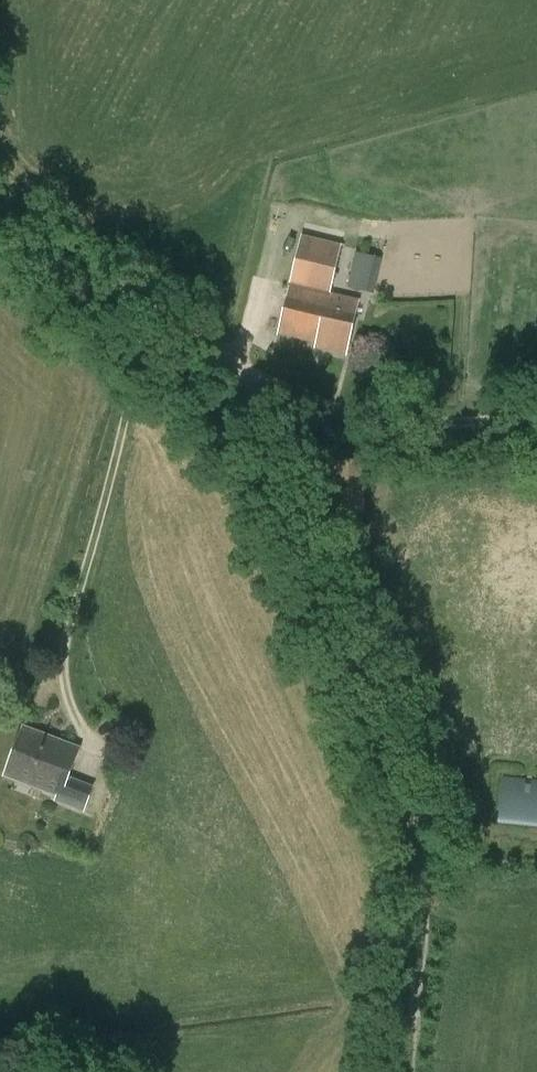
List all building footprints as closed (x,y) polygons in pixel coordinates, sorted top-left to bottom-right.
[(301,236),(290,284),(330,295),(342,246),(301,236)] [(356,252),(348,287),(373,294),(382,258),(356,252)] [(330,295),(290,284),(289,287),(290,287),(278,334),(316,343),(315,348),(346,355),(359,301),(330,295)] [(77,749),(24,728),(6,776),(55,794),(53,799),(83,811),(92,788),(66,778),(77,749)] [(502,777),(498,824),(536,827),(536,779),(502,777)]
